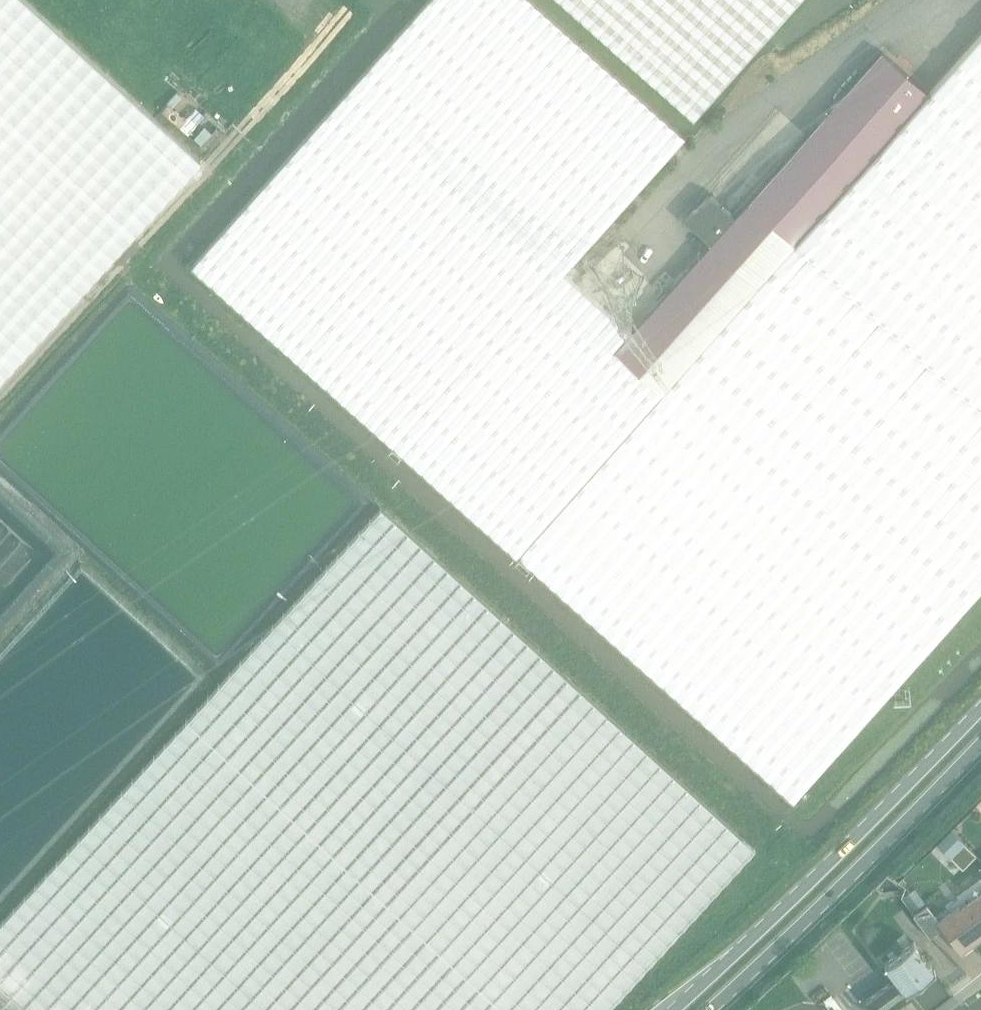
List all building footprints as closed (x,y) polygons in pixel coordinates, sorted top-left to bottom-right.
[(102,267),(130,236),(200,160),(25,0),(0,0),(0,378),(102,267)] [(190,265),(267,334),(399,451),(779,788),(793,801),(898,684),(980,591),(980,36),(933,90),(795,244),(765,278),(663,393),(615,350),(631,333),(563,275),(598,236),(686,137),(645,100),(532,0),(428,0),(400,31),(353,82),(342,95),(216,236),(190,265)] [(695,120),(801,0),(559,0),(695,120)] [(885,48),(631,333),(615,350),(663,393),(765,278),(795,244),(933,90),(885,48)] [(168,103),(161,110),(179,126),(186,119),(172,107),(168,103)] [(186,119),(179,126),(188,134),(204,115),(196,108),(186,119)] [(201,144),(200,145),(208,152),(224,133),(216,127),(212,132),(201,144)] [(375,506),(0,917),(0,1009),(607,1009),(754,849),(375,506)] [(950,858),(964,842),(950,829),(935,843),(950,858)] [(913,911),(925,902),(914,888),(902,897),(913,911)] [(952,916),(950,913),(939,921),(927,905),(915,914),(930,935),(943,926),(961,952),(972,944),(970,941),(980,933),(980,896),(952,916)] [(861,1003),(867,1009),(880,1009),(904,993),(935,972),(914,942),(883,964),(894,980),(861,1003)]
